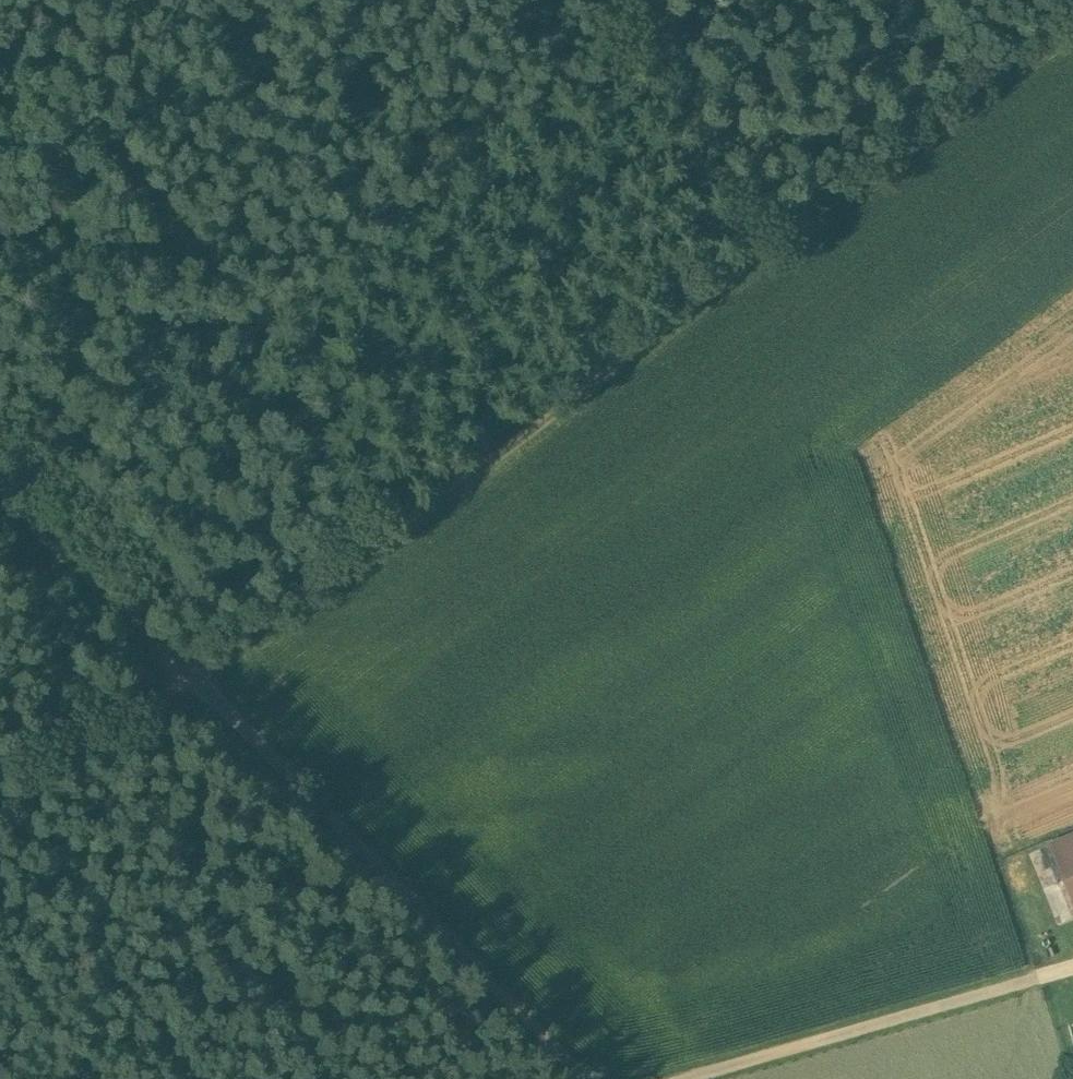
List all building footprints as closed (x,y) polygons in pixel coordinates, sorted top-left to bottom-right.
[(1051,843),(1072,897),(1072,834),(1051,843)]
